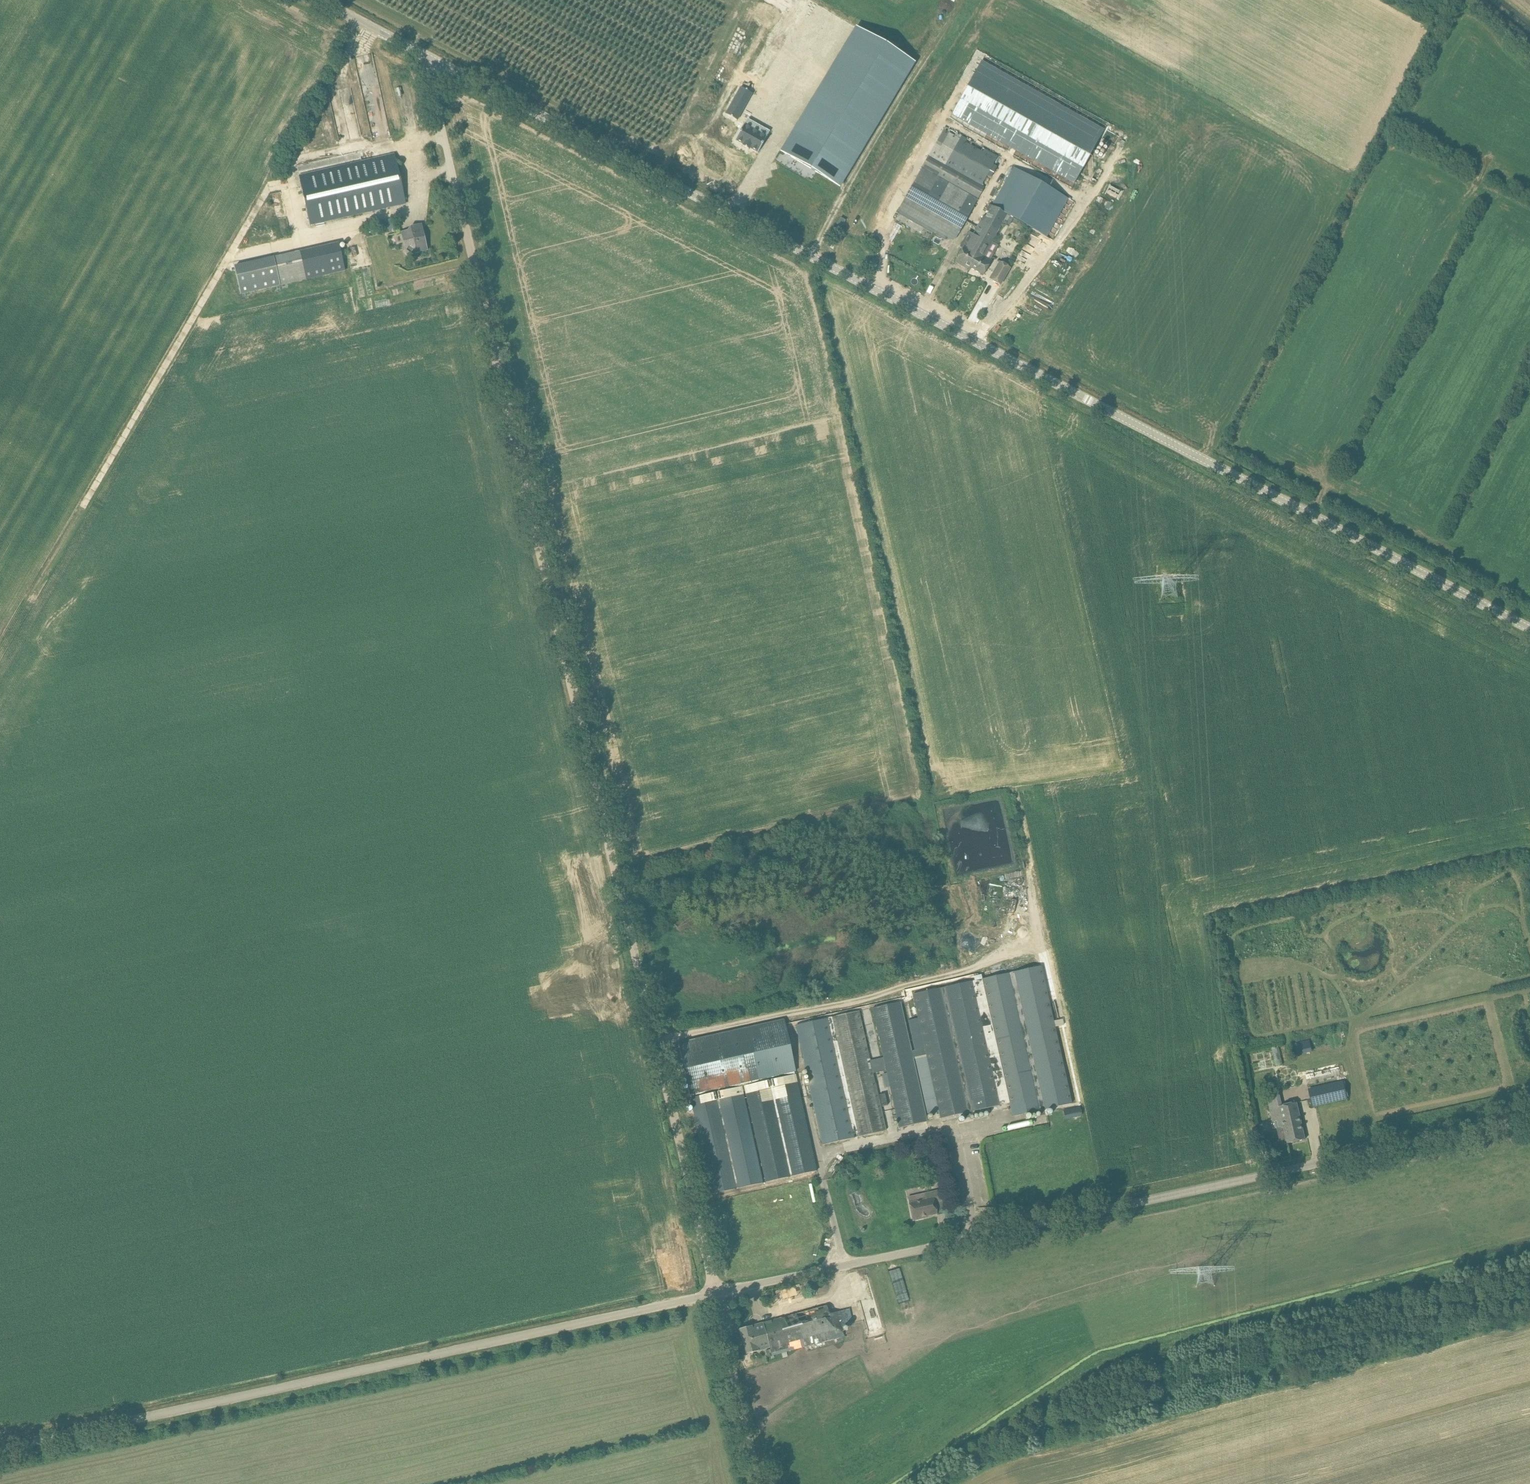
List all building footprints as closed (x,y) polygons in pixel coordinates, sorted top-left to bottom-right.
[(853,31),(780,151),(833,183),(904,62),(853,31)] [(981,60),(951,114),(1009,147),(1019,152),(1058,175),(1073,183),(1104,130),(981,60)] [(742,87),(727,114),(738,121),(753,94),(742,87)] [(744,124),(735,139),(743,144),(749,148),(757,152),(766,137),(766,136),(769,131),(761,127),(758,132),(744,124)] [(945,127),(898,211),(921,224),(922,222),(939,231),(944,222),(948,224),(952,226),(960,231),(984,187),(982,186),(988,177),(991,179),(998,166),(994,164),(999,157),(945,127)] [(362,162),(299,176),(310,225),(396,206),(406,203),(395,154),(385,156),(362,162)] [(960,253),(955,262),(966,268),(967,266),(970,268),(977,256),(973,254),(983,235),(992,240),(1003,222),(1006,215),(1014,219),(1020,223),(1046,237),(1068,198),(1050,188),(1013,167),(991,206),(989,204),(965,249),(963,248),(960,253)] [(408,231),(402,233),(407,255),(427,250),(422,228),(416,229),(411,226),(408,231)] [(977,256),(970,268),(983,275),(988,267),(991,261),(990,260),(999,246),(991,242),(992,240),(983,235),(973,254),(977,256)] [(339,243),(300,252),(235,267),(241,294),(345,270),(339,243)] [(1000,285),(1005,276),(1010,267),(1000,262),(990,279),(1000,285)] [(982,978),(973,981),(1000,1105),(1009,1104),(1012,1117),(1072,1104),(1042,965),(982,978)] [(973,981),(912,995),(924,1048),(911,1051),(912,1056),(913,1059),(926,1056),(940,1119),(1000,1105),(973,981)] [(912,1056),(911,1051),(900,1002),(872,1008),(883,1057),(886,1067),(899,1128),(927,1122),(913,1059),(912,1056)] [(859,1011),(822,1020),(849,1139),(854,1138),(853,1134),(858,1133),(859,1137),(886,1131),(872,1071),(886,1067),(883,1057),(870,1060),(859,1011)] [(784,1020),(678,1043),(690,1095),(702,1092),(703,1095),(714,1093),(795,1075),(795,1072),(796,1072),(784,1020)] [(822,1020),(796,1026),(823,1145),(849,1139),(822,1020)] [(1295,1054),(1310,1053),(1309,1041),(1294,1042),(1295,1054)] [(1339,1066),(1300,1075),(1302,1082),(1307,1081),(1313,1107),(1347,1099),(1343,1082),(1342,1082),(1339,1066)] [(795,1075),(745,1086),(766,1183),(817,1171),(795,1075)] [(703,1095),(690,1098),(712,1195),(763,1183),(742,1087),(714,1093),(703,1095)] [(1297,1103),(1283,1106),(1279,1092),(1267,1095),(1273,1121),(1281,1120),(1283,1128),(1277,1129),(1281,1145),(1305,1139),(1297,1103)] [(1079,1106),(1070,1106),(1070,1116),(1080,1116),(1079,1106)] [(945,1202),(943,1192),(942,1190),(925,1194),(926,1200),(909,1203),(913,1221),(923,1218),(923,1217),(937,1214),(935,1204),(945,1202)] [(849,1309),(844,1310),(830,1314),(827,1305),(739,1329),(746,1354),(765,1349),(767,1357),(844,1336),(842,1328),(853,1324),(852,1319),(849,1309)]
